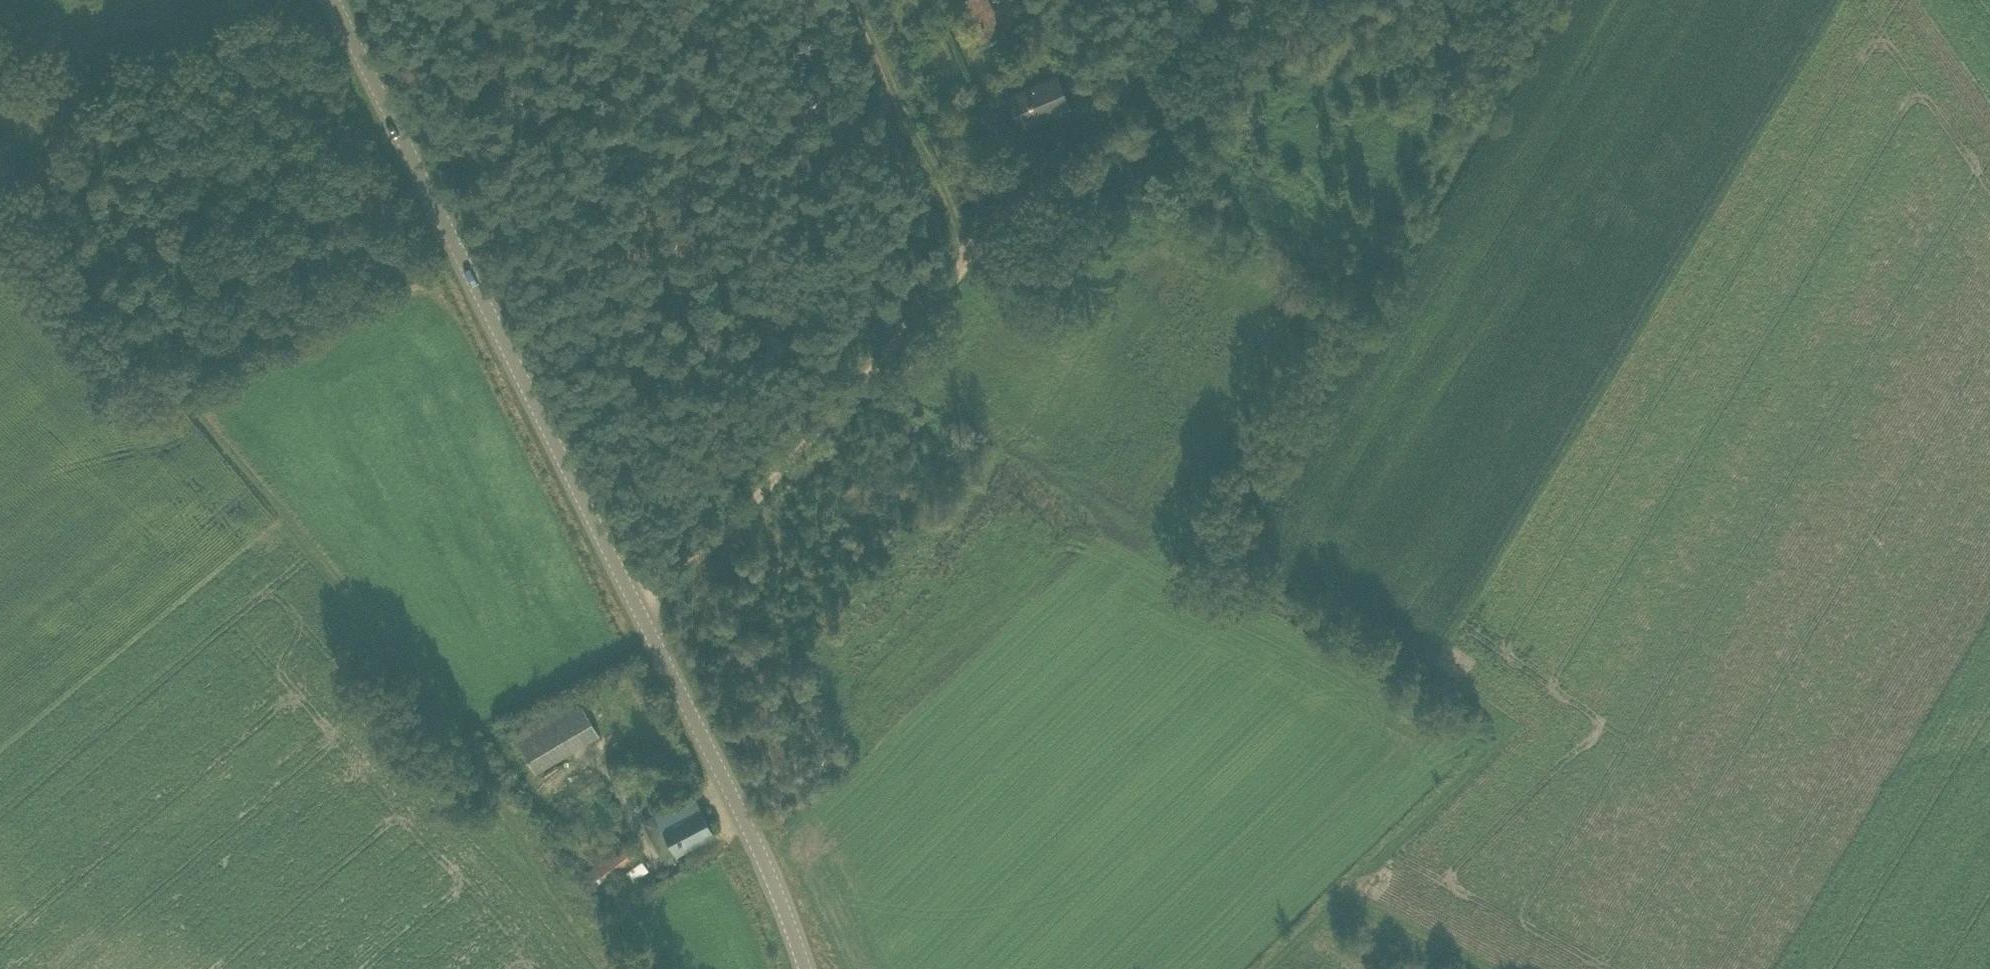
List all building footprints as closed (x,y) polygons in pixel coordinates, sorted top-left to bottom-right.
[(962,0),(983,44),(1001,35),(1002,34),(1013,29),(1001,5),(993,9),(989,0),(962,0)] [(1043,80),(1008,96),(1022,127),(1070,105),(1059,80),(1056,74),(1043,80)] [(977,119),(1001,144),(1015,132),(991,106),(977,119)] [(550,723),(518,741),(536,771),(599,734),(581,703),(579,704),(574,696),(552,709),(553,710),(545,715),(550,723)] [(678,818),(672,807),(643,822),(664,860),(714,833),(699,806),(678,818)] [(579,874),(590,889),(634,855),(616,832),(610,836),(613,840),(591,857),(595,862),(579,874)] [(620,875),(627,885),(649,868),(642,859),(620,875)]
